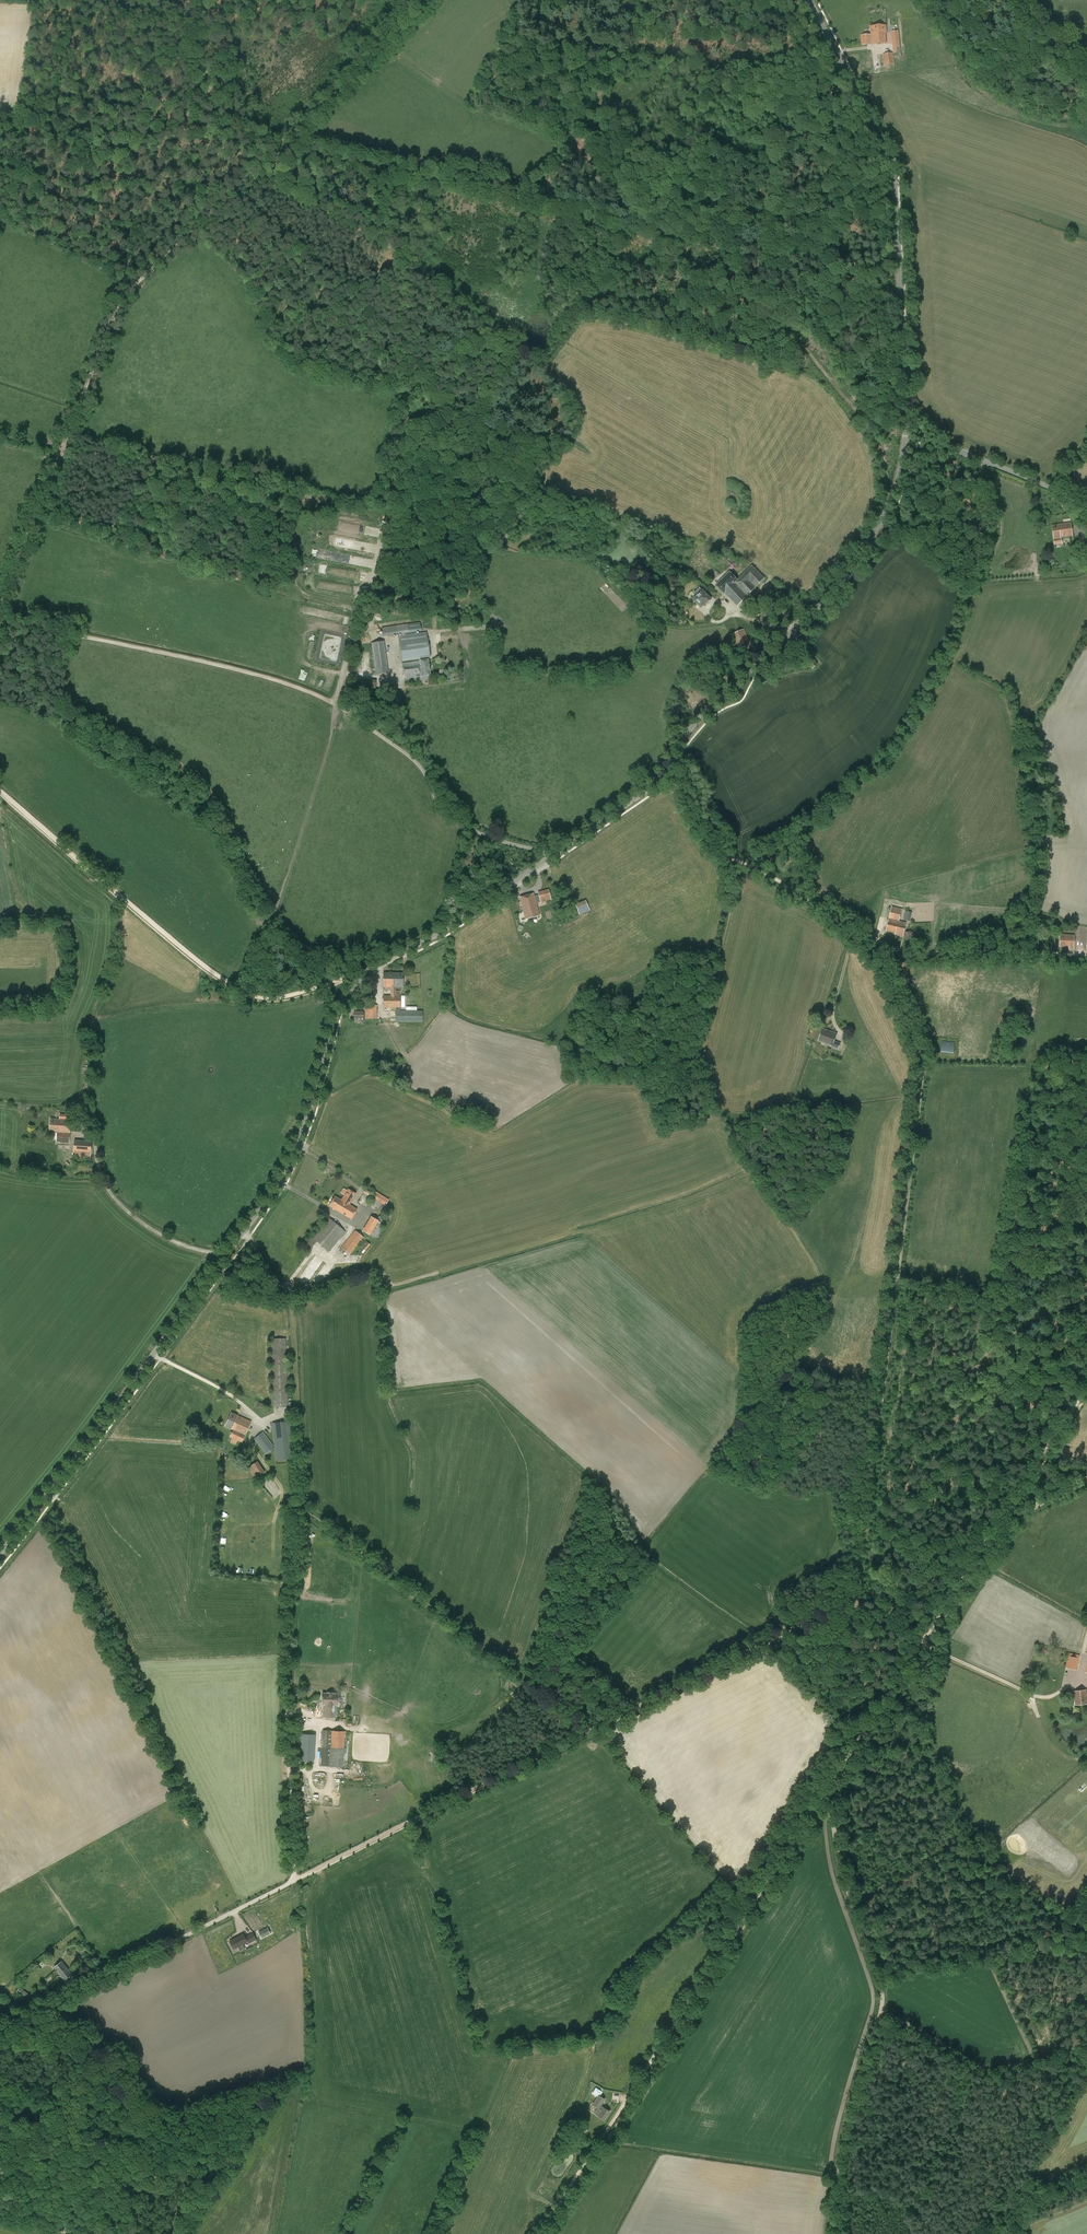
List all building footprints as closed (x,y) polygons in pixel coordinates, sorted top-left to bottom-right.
[(870,26),(871,35),(861,35),(862,45),(871,44),(886,44),(886,33),(887,33),(886,25),(870,26)] [(891,32),(894,58),(902,57),(899,31),(891,32)] [(882,55),(884,66),(895,65),(893,53),(882,55)] [(1062,536),(1062,537),(1072,536),(1070,523),(1052,526),(1054,545),(1062,544),(1061,538),(1061,539),(1060,536),(1062,536)] [(752,566),(738,580),(730,572),(716,586),(724,594),(725,593),(737,606),(765,578),(752,566)] [(700,588),(694,593),(697,597),(694,600),(701,607),(706,602),(708,604),(711,600),(703,591),(700,588)] [(420,622),(382,628),(383,637),(421,631),(420,622)] [(732,635),(740,652),(752,647),(744,629),(732,635)] [(427,632),(398,636),(401,662),(431,658),(427,635),(427,632)] [(383,641),(371,643),(375,675),(388,673),(383,641)] [(808,653),(802,659),(812,670),(818,663),(808,653)] [(428,660),(402,664),(404,679),(421,676),(421,677),(422,678),(425,678),(426,677),(426,676),(430,675),(428,660)] [(356,681),(355,688),(375,690),(376,682),(356,681)] [(540,902),(541,903),(551,900),(548,889),(538,892),(538,895),(534,896),(536,903),(540,902)] [(534,896),(534,894),(519,898),(525,919),(540,916),(536,903),(534,896)] [(590,911),(585,900),(575,904),(579,915),(590,911)] [(892,907),(889,919),(899,921),(902,909),(892,907)] [(906,911),(903,919),(910,921),(912,912),(906,911)] [(899,921),(889,919),(886,931),(896,933),(895,934),(903,936),(906,923),(899,921)] [(1069,947),(1069,950),(1074,950),(1075,935),(1061,935),(1060,947),(1069,947)] [(403,973),(383,973),(383,987),(390,987),(390,995),(383,995),(383,1008),(395,1008),(395,1011),(400,1011),(400,992),(400,991),(396,991),(396,987),(403,987),(403,973)] [(377,1005),(365,1005),(365,1018),(377,1018),(377,1005)] [(400,1011),(395,1011),(395,1022),(423,1022),(423,1011),(400,1011)] [(364,1012),(353,1012),(353,1022),(364,1022),(364,1012)] [(836,1034),(823,1029),(819,1041),(831,1045),(830,1046),(838,1049),(840,1044),(834,1041),(836,1034)] [(955,1042),(942,1041),(941,1052),(954,1054),(955,1042)] [(404,1064),(398,1074),(404,1077),(409,1067),(404,1064)] [(50,1118),(49,1132),(57,1132),(56,1142),(69,1143),(71,1115),(60,1114),(59,1119),(50,1118)] [(73,1157),(90,1158),(92,1141),(74,1140),(73,1157)] [(348,1189),(341,1200),(349,1205),(356,1194),(348,1189)] [(370,1203),(378,1208),(379,1208),(381,1209),(383,1205),(385,1206),(389,1199),(375,1190),(370,1197),(373,1198),(370,1203)] [(349,1205),(341,1200),(335,1196),(329,1206),(351,1219),(357,1209),(349,1205)] [(371,1216),(362,1230),(376,1238),(384,1224),(371,1216)] [(346,1232),(328,1217),(302,1248),(307,1253),(317,1242),(329,1252),(346,1232)] [(341,1247),(350,1255),(364,1237),(355,1230),(341,1247)] [(365,1240),(358,1249),(363,1254),(371,1245),(365,1240)] [(270,1339),(273,1408),(288,1407),(285,1338),(270,1339)] [(225,1426),(233,1430),(236,1431),(238,1426),(247,1430),(251,1421),(231,1412),(225,1426)] [(271,1423),(274,1446),(276,1460),(294,1458),(290,1417),(284,1418),(284,1421),(271,1423)] [(236,1431),(233,1430),(230,1437),(242,1441),(247,1430),(238,1426),(236,1431)] [(265,1453),(274,1446),(263,1432),(254,1439),(265,1453)] [(248,1468),(256,1479),(259,1477),(265,1473),(257,1462),(248,1468)] [(1069,1653),(1066,1667),(1077,1670),(1079,1655),(1069,1653)] [(1074,1691),(1076,1704),(1086,1703),(1085,1690),(1074,1691)] [(327,1693),(322,1693),(322,1705),(326,1705),(326,1710),(324,1710),(323,1717),(336,1718),(337,1709),(335,1709),(335,1706),(338,1706),(339,1694),(334,1694),(334,1693),(327,1693)] [(321,1766),(330,1766),(330,1767),(342,1767),(345,1732),(323,1730),(321,1766)] [(315,1735),(299,1734),(298,1761),(313,1762),(315,1735)] [(267,1928),(258,1932),(261,1938),(270,1934),(267,1928)] [(243,1934),(230,1941),(233,1949),(246,1942),(247,1944),(255,1940),(252,1934),(244,1937),(243,1934)] [(72,1974),(61,1961),(54,1968),(64,1980),(72,1974)] [(49,1991),(52,1997),(63,1991),(60,1986),(49,1991)] [(16,1992),(31,2001),(34,1997),(19,1987),(16,1992)] [(597,2097),(592,2104),(598,2108),(595,2114),(604,2119),(609,2112),(600,2106),(604,2099),(600,2096),(602,2092),(596,2087),(592,2093),(597,2097)] [(64,2232),(64,2231),(66,2226),(59,2223),(56,2229),(64,2232)]
